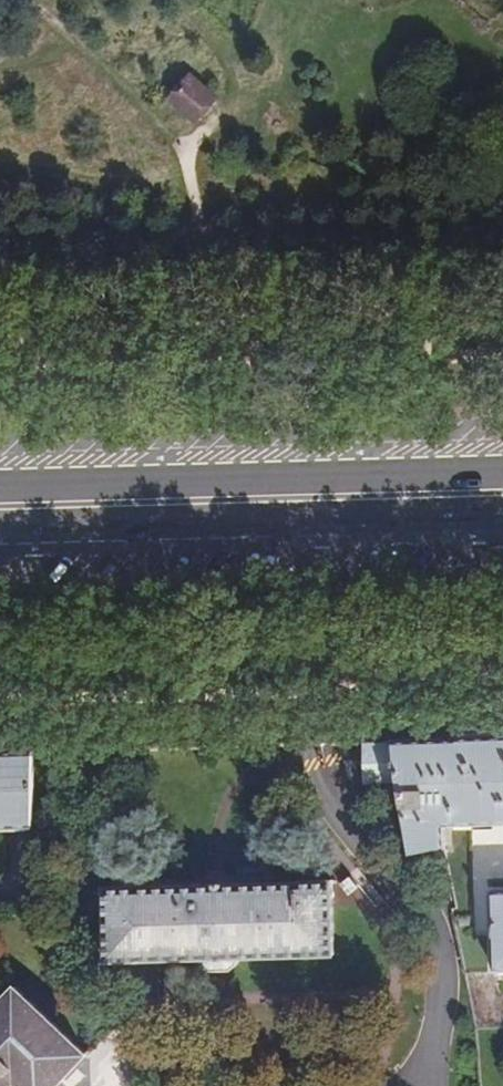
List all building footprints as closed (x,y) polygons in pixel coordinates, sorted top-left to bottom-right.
[(218,98),(191,73),(164,99),(191,123),(218,98)] [(397,740),(403,782),(413,855),(446,849),(446,823),(502,822),(502,737),(397,740)] [(397,740),(367,741),(373,783),(403,782),(397,740)] [(18,826),(36,825),(37,751),(17,752),(18,826)] [(0,752),(0,826),(18,826),(17,752),(0,752)] [(108,963),(204,960),(205,967),(214,974),(234,974),(241,967),(241,959),(336,955),(333,880),(106,888),(108,963)] [(492,892),(494,967),(502,966),(502,892),(492,892)] [(90,1055),(20,988),(0,1009),(0,1085),(61,1085),(90,1055)]
